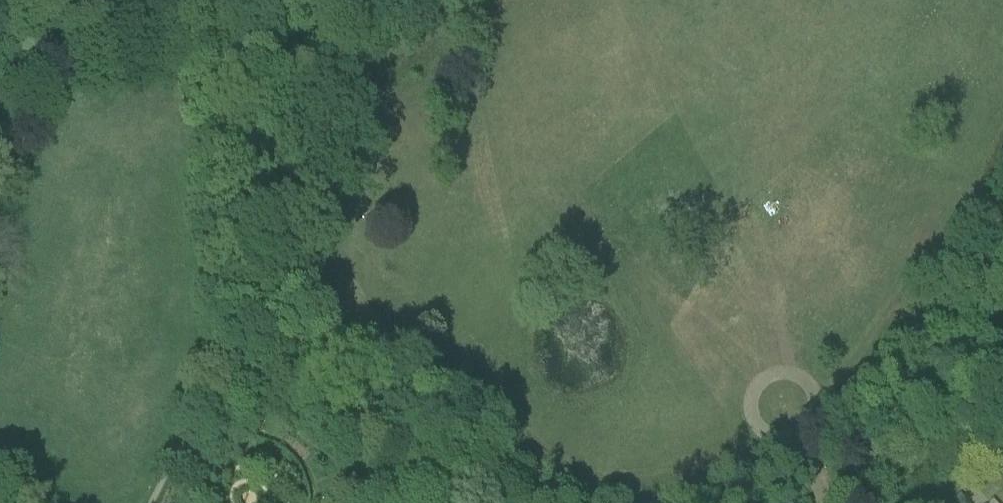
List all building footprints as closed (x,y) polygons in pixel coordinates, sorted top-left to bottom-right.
[(954,500),(957,502),(968,502),(961,494),(954,500)]
